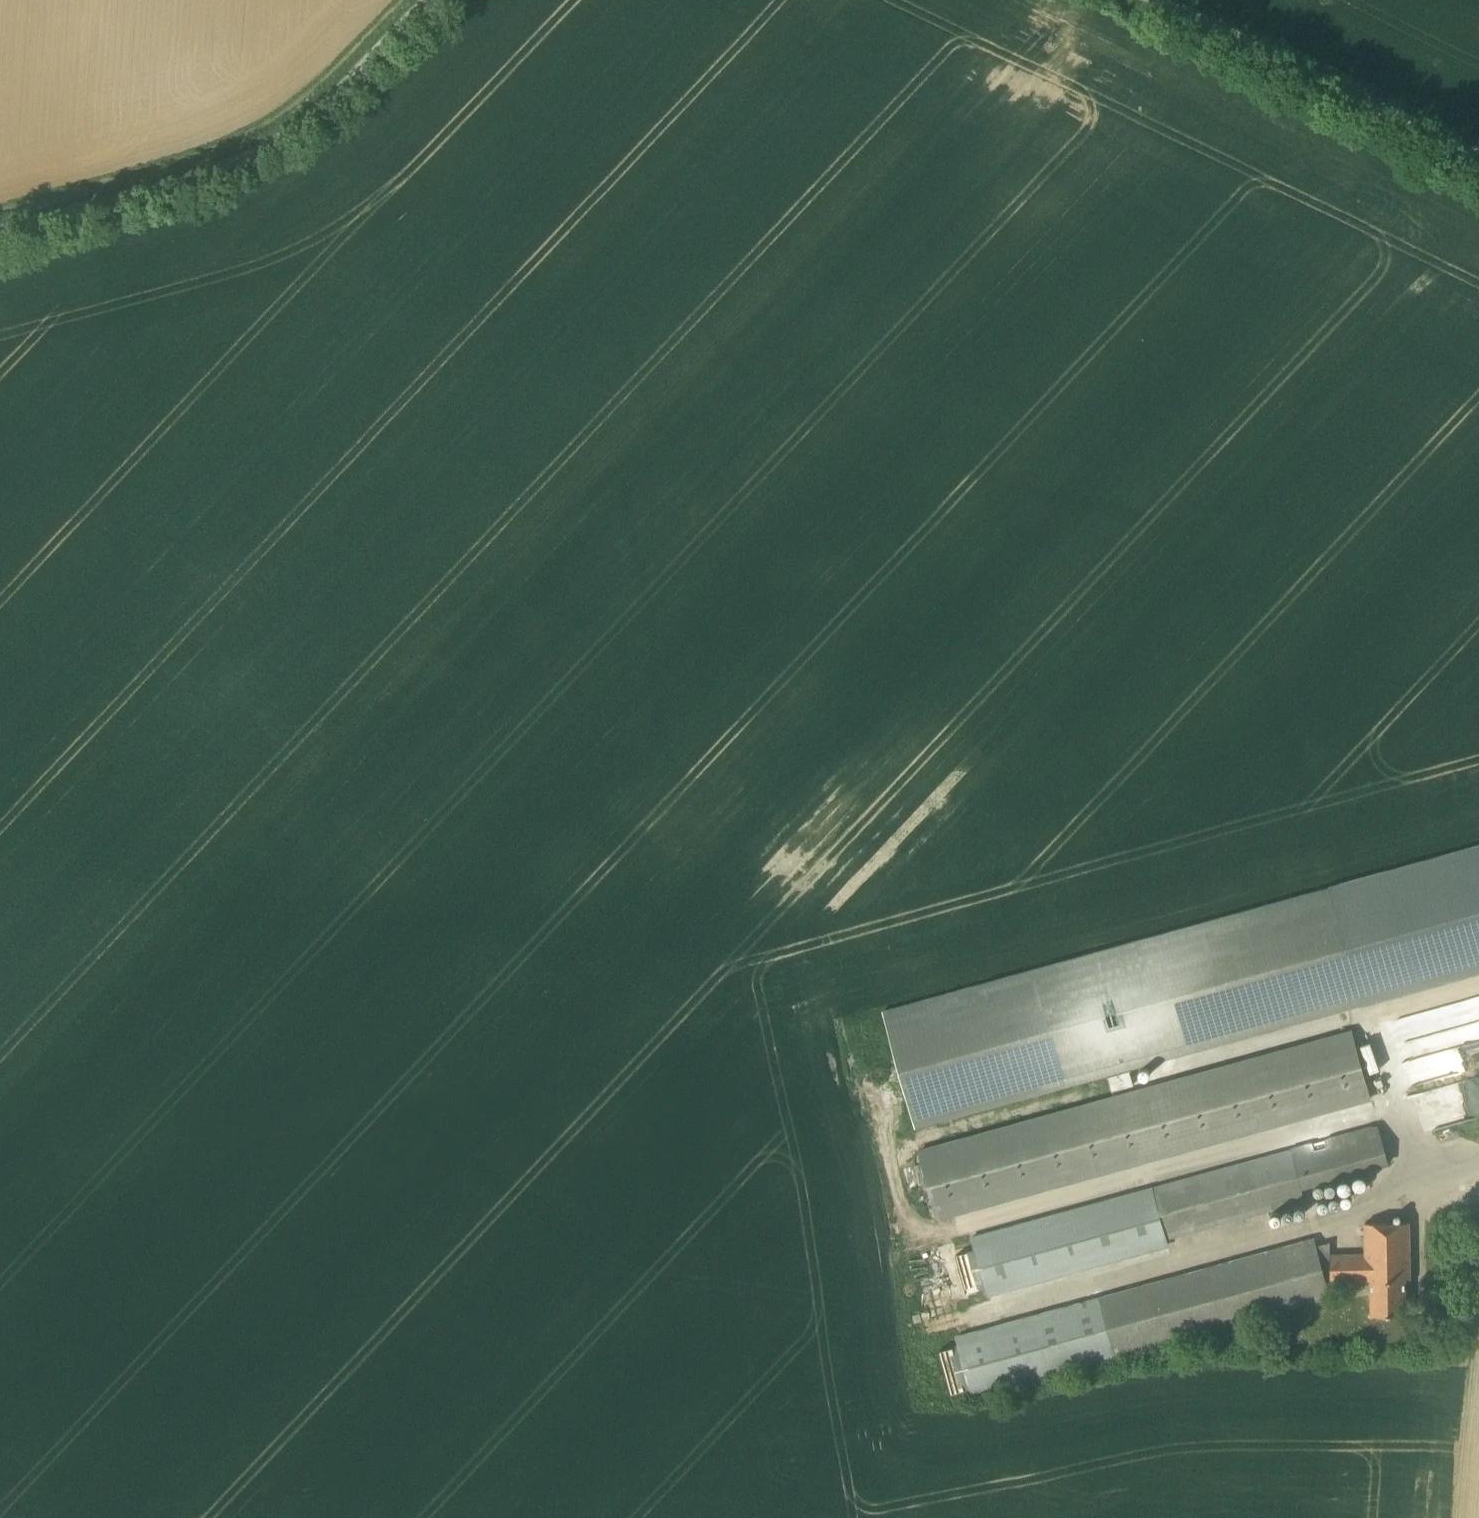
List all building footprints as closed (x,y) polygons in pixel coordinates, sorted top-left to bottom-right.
[(882,1011),(915,1128),(1361,1005),(1361,1006),(1478,974),(1478,844),(882,1011)] [(1430,1033),(1425,1017),(1408,1021),(1412,1037),(1430,1033)] [(936,1218),(1368,1100),(1350,1033),(918,1151),(936,1218)] [(1477,1069),(1424,1080),(1427,1095),(1456,1089),(1453,1075),(1478,1069),(1478,1037),(1471,1039),(1477,1069)] [(1129,1070),(1106,1077),(1110,1091),(1133,1084),(1129,1070)] [(985,1296),(1165,1246),(1163,1240),(1302,1202),(1298,1188),(1386,1164),(1375,1127),(969,1238),(985,1296)] [(1403,1312),(1402,1279),(1408,1278),(1407,1221),(1362,1221),(1363,1250),(1362,1251),(1333,1251),(1334,1279),(1368,1279),(1369,1312),(1403,1312)] [(970,1396),(1327,1299),(1317,1259),(1312,1240),(954,1339),(960,1357),(970,1396)]
